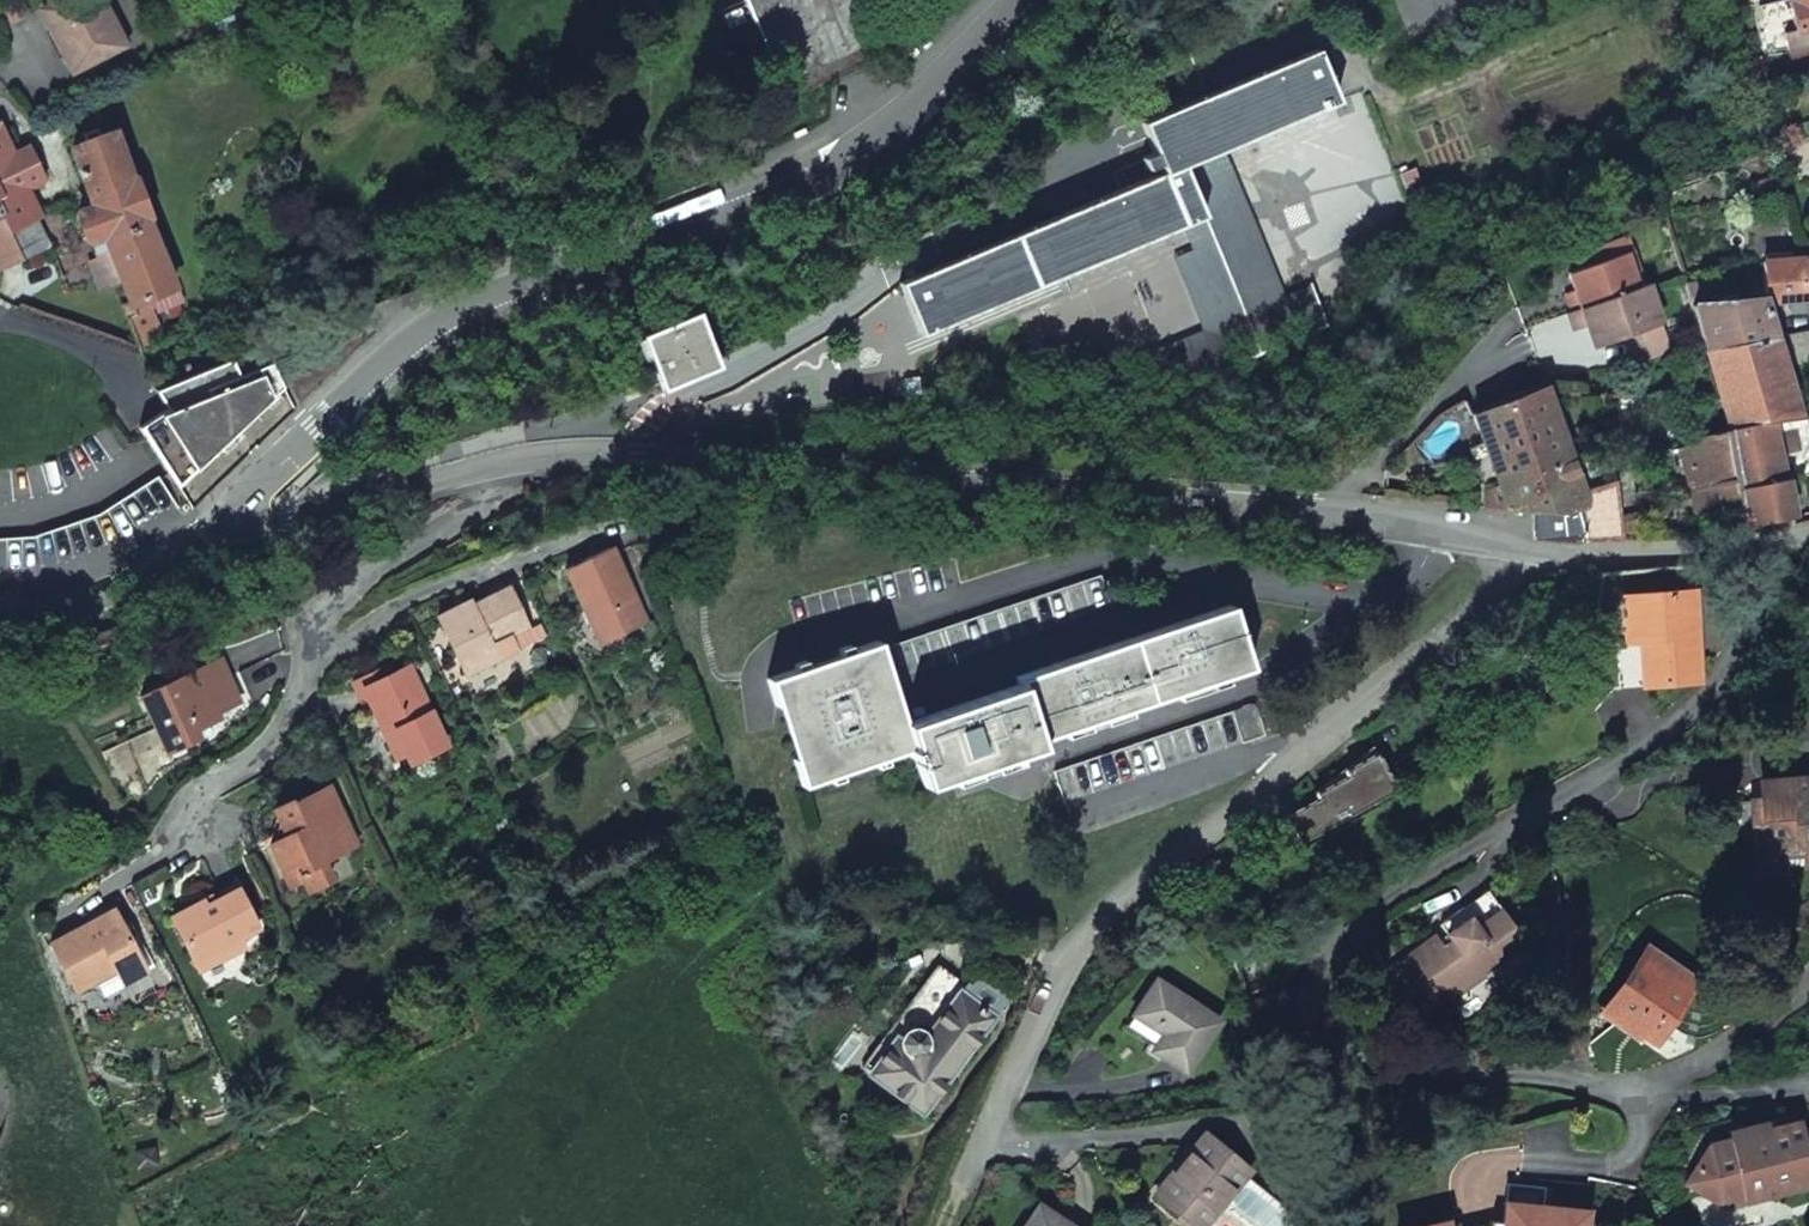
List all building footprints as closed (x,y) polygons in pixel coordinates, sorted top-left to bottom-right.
[(96,0),(62,0),(39,11),(69,73),(120,49),(96,0)] [(851,0),(744,0),(780,85),(871,45),(851,0)] [(1794,31),(1808,28),(1808,0),(1787,0),(1794,31)] [(18,2),(2,9),(9,22),(24,15),(18,2)] [(914,276),(896,283),(918,335),(1183,224),(1203,216),(1182,166),(1220,150),(1335,102),(1313,50),(1226,87),(1139,123),(1157,166),(1160,173),(1011,235),(1008,225),(911,267),(914,276)] [(172,289),(143,218),(112,134),(71,149),(89,200),(87,200),(89,208),(75,213),(85,242),(90,241),(94,252),(106,248),(109,255),(119,280),(128,303),(122,305),(125,318),(160,304),(157,294),(172,289)] [(0,218),(6,231),(33,219),(37,216),(23,187),(40,179),(26,149),(9,158),(0,139),(0,217),(0,218)] [(1283,300),(1220,150),(1182,166),(1203,216),(1261,356),(1329,328),(1312,288),(1283,300)] [(1775,179),(1750,187),(1756,205),(1781,198),(1775,179)] [(1173,258),(1204,332),(1130,363),(1133,370),(1147,404),(1261,356),(1203,216),(1183,224),(1193,249),(1173,258)] [(6,231),(0,218),(0,271),(21,261),(6,231)] [(6,231),(21,261),(47,248),(33,219),(6,231)] [(1630,252),(1568,273),(1574,291),(1565,294),(1571,312),(1643,287),(1630,252)] [(89,263),(95,288),(119,280),(109,255),(89,263)] [(1762,263),(1765,303),(1785,302),(1808,300),(1808,286),(1801,260),(1762,263)] [(1571,312),(1567,313),(1573,330),(1586,326),(1593,348),(1624,338),(1659,326),(1646,286),(1643,287),(1571,312)] [(1785,302),(1786,308),(1792,314),(1805,312),(1808,307),(1808,300),(1785,302)] [(1760,301),(1691,308),(1704,350),(1772,335),(1760,301)] [(694,312),(638,336),(654,375),(661,391),(717,367),(715,362),(694,312)] [(1659,326),(1624,338),(1628,350),(1663,338),(1659,326)] [(1808,362),(1808,330),(1772,337),(1783,369),(1808,362)] [(1783,369),(1772,337),(1772,335),(1704,350),(1736,426),(1798,418),(1783,369)] [(136,430),(143,439),(178,488),(284,390),(270,362),(241,374),(232,361),(157,392),(162,412),(136,430)] [(1587,507),(1542,383),(1468,413),(1497,481),(1509,511),(1560,517),(1587,507)] [(1740,513),(1726,515),(1725,516),(1730,533),(1749,530),(1748,525),(1792,518),(1785,480),(1779,462),(1805,461),(1808,452),(1808,433),(1805,417),(1798,418),(1736,426),(1740,513)] [(1686,483),(1688,496),(1693,496),(1695,514),(1726,512),(1726,515),(1740,513),(1736,426),(1688,443),(1691,481),(1686,483)] [(39,575),(114,549),(177,508),(158,479),(98,518),(32,540),(0,542),(0,577),(39,575)] [(1509,511),(1497,481),(1485,486),(1484,500),(1492,500),(1491,509),(1509,511)] [(1642,541),(1638,517),(1582,528),(1586,543),(1642,541)] [(609,548),(564,569),(584,610),(592,606),(609,642),(646,624),(609,548)] [(1100,576),(881,650),(886,668),(889,682),(1110,608),(1100,576)] [(436,617),(465,676),(497,660),(490,646),(527,628),(508,588),(471,606),(469,601),(436,617)] [(1637,626),(1643,687),(1693,683),(1699,676),(1691,590),(1620,596),(1623,627),(1637,626)] [(592,606),(584,610),(601,646),(609,642),(592,606)] [(1229,607),(1015,678),(1019,686),(1038,739),(1250,668),(1229,607)] [(804,667),(766,680),(775,705),(780,703),(800,759),(794,761),(803,787),(841,774),(839,768),(873,756),(875,762),(912,749),(904,725),(899,726),(879,670),(886,668),(881,650),(876,643),(838,656),(840,661),(807,672),(804,667)] [(140,697),(167,753),(199,739),(195,730),(218,720),(216,714),(239,703),(219,660),(182,677),(185,682),(175,687),(173,682),(140,697)] [(370,708),(384,736),(394,731),(410,765),(446,747),(407,666),(390,675),(361,689),(370,708)] [(353,684),(366,710),(370,708),(361,689),(390,675),(387,667),(353,684)] [(182,677),(173,682),(175,687),(185,682),(182,677)] [(1019,686),(904,725),(912,749),(925,786),(1040,748),(1038,739),(1019,686)] [(1253,706),(1232,712),(1244,744),(1263,737),(1253,706)] [(1232,712),(1052,772),(1064,804),(1244,744),(1232,712)] [(384,736),(397,760),(406,756),(394,731),(384,736)] [(1286,818),(1301,846),(1397,792),(1375,755),(1344,773),(1347,778),(1315,796),(1318,801),(1286,818)] [(1786,781),(1787,790),(1759,792),(1759,801),(1747,802),(1749,835),(1753,834),(1760,834),(1762,861),(1771,868),(1780,868),(1807,865),(1806,855),(1808,855),(1808,779),(1786,781)] [(314,793),(325,817),(338,810),(327,787),(314,793)] [(268,844),(281,869),(297,861),(296,870),(298,871),(303,880),(308,891),(331,880),(322,862),(356,846),(338,810),(325,817),(314,793),(293,803),(292,800),(273,810),(280,824),(274,842),(268,844)] [(1753,834),(1756,877),(1781,875),(1780,868),(1771,868),(1762,861),(1760,834),(1753,834)] [(281,869),(289,887),(303,880),(298,871),(296,870),(297,861),(281,869)] [(172,917),(195,962),(258,929),(238,890),(205,907),(202,902),(172,917)] [(1467,984),(1524,942),(1500,910),(1485,891),(1438,926),(1450,941),(1442,947),(1433,936),(1385,971),(1418,1016),(1465,981),(1467,984)] [(50,944),(76,993),(116,971),(123,985),(147,972),(113,910),(50,944)] [(1649,954),(1689,981),(1697,968),(1657,940),(1649,954)] [(1644,950),(1604,1009),(1654,1042),(1693,984),(1689,981),(1649,954),(1644,950)] [(993,1018),(932,972),(861,1069),(922,1115),(993,1018)] [(1154,980),(1131,1014),(1162,1034),(1151,1050),(1186,1073),(1219,1022),(1154,980)] [(1776,1121),(1726,1133),(1728,1141),(1778,1128),(1776,1121)] [(1808,1187),(1808,1165),(1799,1123),(1778,1128),(1728,1141),(1708,1145),(1694,1168),(1700,1194),(1723,1208),(1808,1187)] [(1154,1194),(1196,1225),(1202,1225),(1246,1172),(1201,1135),(1154,1194)] [(1490,1225),(1583,1225),(1584,1220),(1571,1219),(1572,1213),(1541,1210),(1543,1190),(1505,1186),(1501,1225),(1490,1225)] [(1025,1225),(1067,1225),(1038,1207),(1025,1225)]
